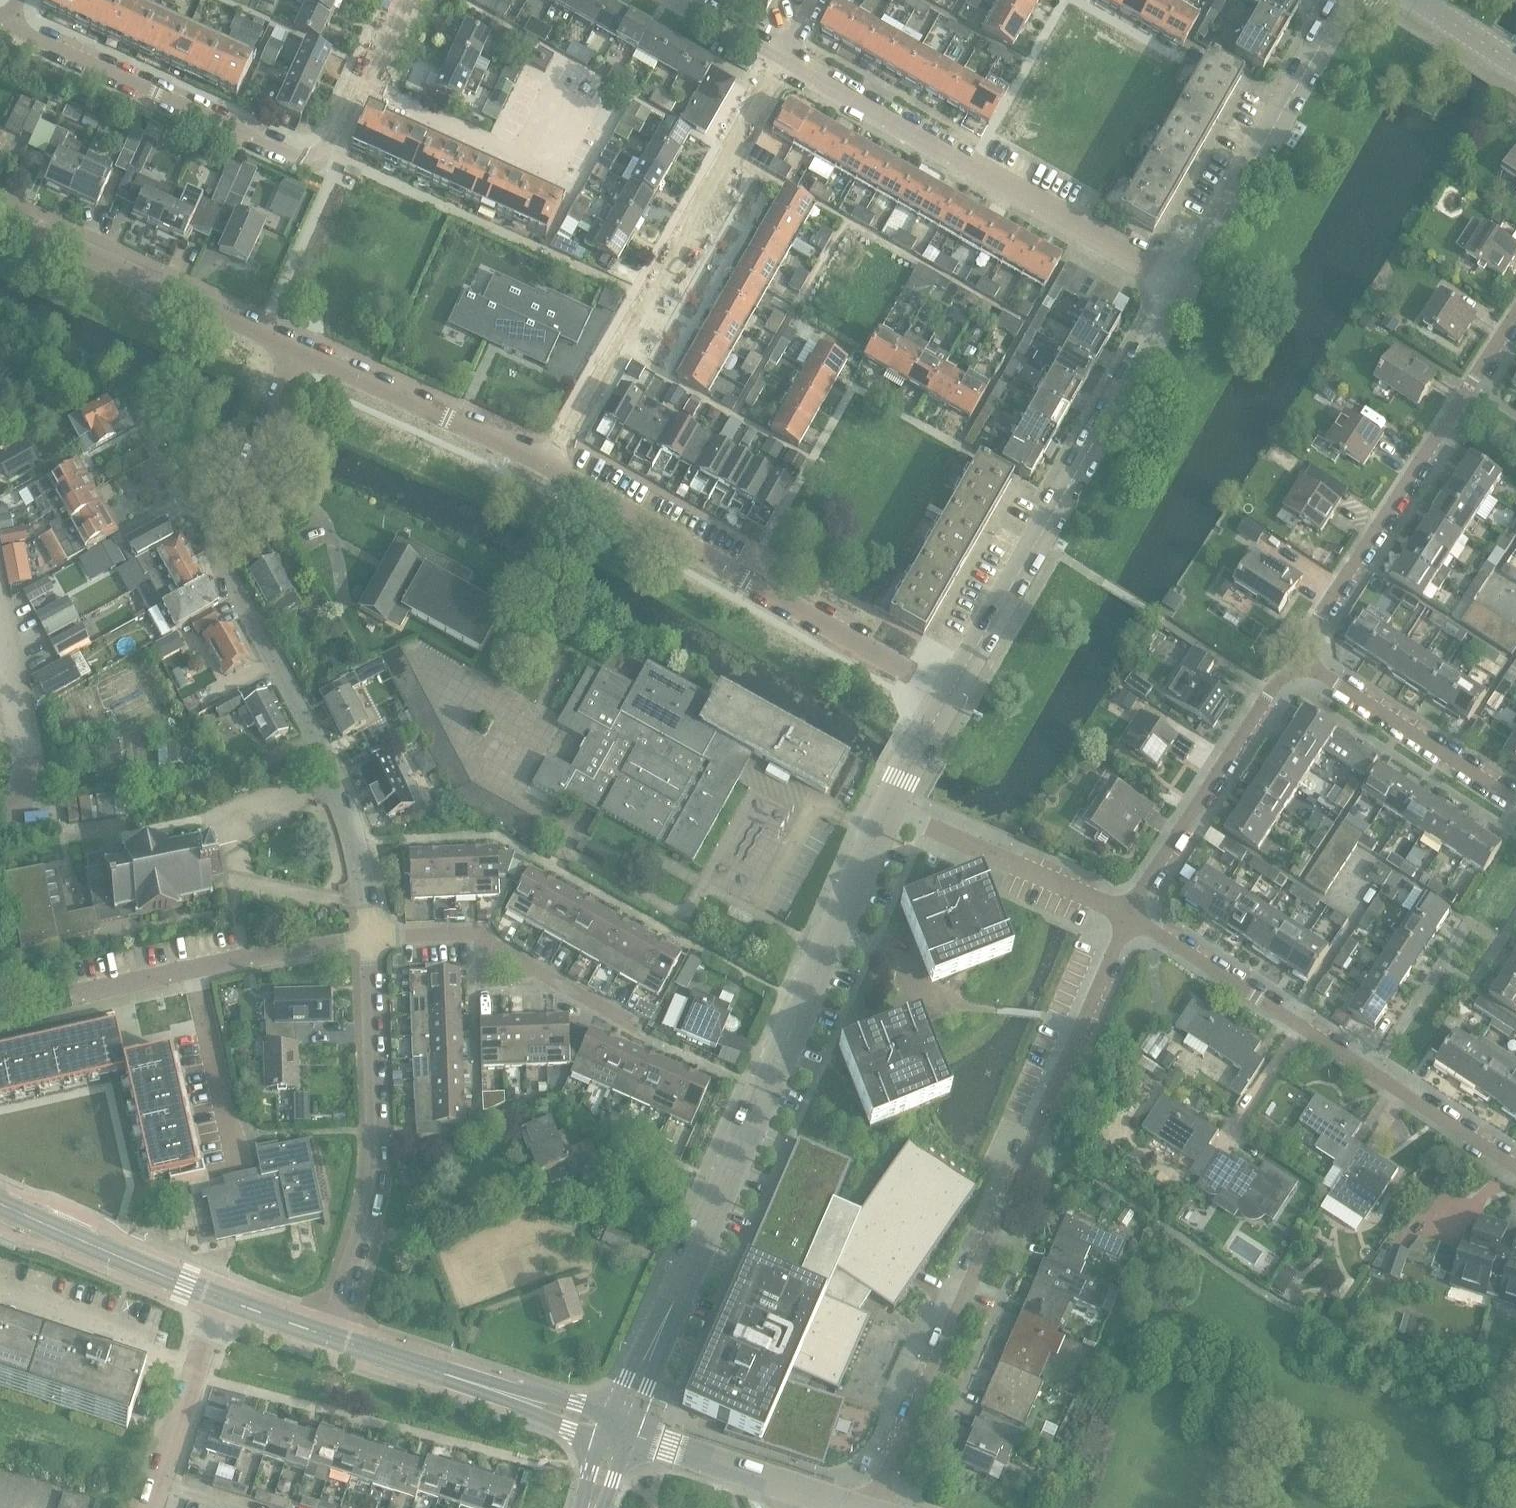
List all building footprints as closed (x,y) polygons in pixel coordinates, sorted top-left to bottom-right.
[(155,18),(116,0),(44,0),(40,8),(235,96),(251,61),(155,18)] [(336,0),(306,0),(304,6),(329,17),(336,0)] [(498,0),(486,0),(482,8),(491,13),(498,0)] [(511,7),(499,0),(498,0),(491,13),(503,20),(511,7)] [(582,0),(554,0),(552,3),(573,15),(582,0)] [(607,3),(601,0),(582,0),(573,15),(594,27),(607,3)] [(772,0),(744,0),(765,12),(772,0)] [(919,3),(913,0),(906,0),(903,5),(914,11),(919,3)] [(980,2),(977,0),(968,0),(965,4),(975,11),(980,2)] [(1035,5),(1027,0),(1002,0),(996,11),(1023,27),(1035,5)] [(1124,0),(1098,0),(1118,11),(1124,0)] [(1152,0),(1124,0),(1118,11),(1139,23),(1152,0)] [(1176,7),(1163,0),(1152,0),(1139,23),(1161,35),(1176,7)] [(1227,0),(1216,0),(1210,11),(1218,15),(1227,0)] [(1301,2),(1297,0),(1265,0),(1259,9),(1288,25),(1301,2)] [(615,39),(628,15),(607,3),(594,27),(615,39)] [(840,42),(856,15),(835,3),(819,30),(840,42)] [(926,18),(930,10),(919,3),(914,11),(926,18)] [(1249,25),(1259,8),(1251,3),(1241,20),(1249,25)] [(1231,8),(1224,5),(1218,15),(1225,19),(1231,8)] [(318,40),(329,17),(304,6),(293,29),(318,40)] [(1182,46),(1197,19),(1176,7),(1161,35),(1182,46)] [(1274,49),(1288,25),(1259,9),(1246,32),(1274,49)] [(1011,47),(1023,27),(996,11),(984,32),(1011,47)] [(1205,38),(1218,15),(1210,11),(1197,34),(1205,38)] [(636,51),(650,27),(628,15),(615,39),(636,51)] [(861,54),(877,27),(856,15),(840,42),(861,54)] [(535,38),(542,24),(531,18),(523,31),(535,38)] [(957,36),(961,27),(949,21),(945,29),(957,36)] [(260,39),(263,27),(253,24),(249,36),(260,39)] [(545,43),(552,30),(542,24),(535,38),(545,43)] [(478,59),(488,37),(464,26),(454,48),(478,59)] [(652,70),(670,39),(650,27),(636,51),(637,51),(633,59),(652,70)] [(882,66),(898,39),(877,27),(861,54),(882,66)] [(967,42),(972,33),(961,27),(957,36),(967,42)] [(1262,71),(1274,49),(1246,32),(1233,54),(1262,71)] [(278,58),(284,45),(270,39),(265,51),(278,58)] [(678,74),(691,51),(670,39),(652,70),(653,71),(657,63),(678,74)] [(903,78),(919,51),(898,39),(882,66),(903,78)] [(576,61),(584,48),(573,42),(565,55),(576,61)] [(319,76),(329,54),(304,43),(295,65),(319,76)] [(998,59),(1002,51),(991,45),(986,53),(998,59)] [(469,80),(478,59),(454,48),(444,70),(479,86),(480,85),(469,80)] [(586,67),(594,54),(584,48),(576,61),(586,67)] [(544,72),(552,58),(537,49),(529,64),(544,72)] [(1200,56),(1189,50),(1184,59),(1195,66),(1200,56)] [(274,68),(278,58),(265,51),(260,62),(274,68)] [(705,133),(734,82),(720,75),(721,74),(710,68),(713,63),(691,51),(678,74),(699,87),(680,120),(694,129),(695,128),(705,133)] [(924,90),(939,63),(919,51),(903,78),(924,90)] [(1009,66),(1014,58),(1002,51),(998,59),(1009,66)] [(518,76),(523,65),(509,59),(504,71),(517,76),(518,76)] [(1152,233),(1241,78),(1217,65),(1217,64),(1212,61),(1211,62),(1206,59),(1119,214),(1123,216),(1122,217),(1128,220),(1152,233)] [(945,102),(960,74),(939,63),(924,90),(945,102)] [(309,97),(318,77),(319,76),(295,65),(285,86),(309,97)] [(617,85),(625,72),(615,66),(607,79),(617,85)] [(475,96),(479,86),(444,70),(434,93),(458,104),(464,91),(475,96)] [(512,86),(517,76),(504,71),(500,81),(499,80),(493,92),(508,99),(514,87),(512,86)] [(264,89),(269,78),(255,72),(250,83),(264,89)] [(628,91),(636,78),(625,72),(617,85),(628,91)] [(966,113),(981,86),(960,74),(945,102),(966,113)] [(299,120),(308,99),(309,97),(285,86),(275,109),(299,120)] [(987,126),(1002,98),(981,86),(966,113),(987,126)] [(659,108),(666,95),(656,90),(649,102),(659,108)] [(503,110),(508,99),(493,92),(488,103),(492,105),(503,110)] [(670,114),(677,102),(666,95),(659,108),(670,114)] [(32,137),(45,109),(36,104),(21,98),(5,131),(20,138),(23,132),(32,137)] [(635,119),(641,107),(632,102),(620,124),(633,132),(639,135),(645,125),(635,119)] [(793,144),(808,116),(787,104),(772,132),(793,144)] [(497,123),(503,110),(492,105),(486,117),(497,123)] [(561,201),(384,121),(386,116),(367,108),(365,112),(366,113),(350,149),(545,237),(561,201)] [(814,156),(829,128),(808,116),(793,144),(814,156)] [(676,156),(688,134),(665,121),(653,143),(676,156)] [(627,143),(633,132),(620,124),(614,135),(627,143)] [(83,164),(59,153),(68,134),(56,128),(43,155),(56,161),(44,185),(69,196),(83,164)] [(835,167),(850,140),(829,128),(814,156),(835,167)] [(856,179),(871,152),(850,140),(835,167),(856,179)] [(664,177),(676,156),(653,143),(641,164),(664,177)] [(125,172),(132,156),(123,151),(116,168),(125,172)] [(877,191),(892,164),(871,152),(856,179),(877,191)] [(1504,172),(1515,180),(1515,154),(1504,172)] [(95,208),(110,176),(108,175),(112,166),(88,155),(84,164),(83,164),(69,196),(95,208)] [(609,173),(615,162),(602,155),(596,165),(609,173)] [(776,175),(783,164),(774,159),(767,170),(776,175)] [(231,160),(223,178),(233,183),(241,165),(231,160)] [(664,177),(641,164),(629,184),(652,197),(664,177)] [(785,181),(792,169),(783,164),(776,175),(785,181)] [(898,203),(913,175),(892,164),(877,191),(898,203)] [(603,184),(609,173),(596,165),(590,176),(603,184)] [(169,203),(134,187),(140,172),(128,166),(117,191),(138,201),(131,217),(157,228),(169,203)] [(919,215),(934,187),(913,175),(898,203),(919,215)] [(263,226),(236,213),(245,195),(253,198),(256,190),(236,181),(228,200),(227,199),(212,232),(225,238),(218,251),(246,264),(263,226)] [(282,182),(274,199),(296,209),(304,191),(282,182)] [(817,199),(824,187),(815,182),(809,194),(817,199)] [(640,219),(652,198),(652,197),(629,184),(617,206),(640,219)] [(827,205),(833,193),(824,187),(817,199),(827,205)] [(940,226),(955,199),(934,187),(919,215),(940,226)] [(811,205),(784,190),(772,211),(799,226),(811,205)] [(223,208),(203,199),(204,198),(188,191),(180,208),(169,203),(157,228),(182,240),(189,224),(199,228),(198,229),(211,235),(212,232),(223,208)] [(586,214),(592,204),(578,197),(572,207),(586,214)] [(961,238),(976,211),(955,199),(940,226),(961,238)] [(628,239),(640,219),(617,206),(606,226),(597,221),(628,239)] [(860,223),(866,212),(857,206),(851,217),(860,223)] [(580,225),(586,214),(572,207),(567,218),(580,225)] [(787,247),(799,226),(772,211),(760,232),(787,247)] [(982,250),(997,223),(976,211),(961,238),(982,250)] [(868,228),(875,217),(866,212),(860,223),(868,228)] [(616,261),(624,246),(628,239),(597,221),(592,230),(591,230),(584,242),(593,247),(606,254),(598,269),(608,274),(616,261)] [(1003,262),(1018,234),(997,223),(982,250),(1003,262)] [(1515,256),(1515,246),(1485,226),(1466,256),(1481,265),(1482,263),(1503,276),(1515,256)] [(828,242),(833,233),(822,227),(817,236),(828,242)] [(901,247),(908,235),(899,230),(892,241),(901,247)] [(775,268),(787,247),(760,232),(748,253),(775,268)] [(1024,274),(1039,246),(1018,234),(1003,262),(1024,274)] [(910,252),(917,241),(908,235),(901,247),(910,252)] [(823,252),(828,242),(817,236),(812,246),(823,252)] [(573,258),(578,247),(556,237),(550,248),(573,258)] [(1045,286),(1060,258),(1039,246),(1024,274),(1045,286)] [(763,289),(775,268),(748,253),(736,274),(763,289)] [(943,270),(950,259),(940,254),(934,265),(943,270)] [(952,276),(958,264),(950,259),(943,270),(952,276)] [(1064,291),(1077,268),(1066,262),(1053,284),(1062,289),(1064,291)] [(918,264),(911,277),(931,288),(938,276),(918,264)] [(1075,297),(1087,274),(1077,268),(1064,291),(1075,297)] [(804,285),(810,275),(798,269),(793,278),(804,285)] [(751,310),(763,289),(736,274),(724,294),(751,310)] [(1086,303),(1098,280),(1087,274),(1075,297),(1086,303)] [(946,292),(950,283),(939,277),(935,285),(946,292)] [(799,293),(804,285),(793,278),(788,287),(799,293)] [(985,294),(991,283),(982,278),(975,289),(985,294)] [(1097,308),(1109,286),(1098,280),(1086,303),(1090,305),(1097,308)] [(576,346),(592,313),(547,292),(544,298),(507,281),(495,307),(465,293),(453,318),(504,341),(501,348),(545,368),(559,338),(576,346)] [(994,299),(1000,288),(991,283),(985,294),(994,299)] [(1050,311),(1062,289),(1053,284),(1042,306),(1050,311)] [(1107,314),(1119,292),(1109,286),(1097,308),(1107,314)] [(608,288),(600,304),(617,311),(624,295),(608,288)] [(965,303),(969,294),(960,289),(952,301),(964,308),(967,304),(965,303)] [(1004,302),(1009,294),(1004,291),(999,299),(1004,302)] [(739,331),(751,310),(724,294),(712,315),(739,331)] [(976,309),(981,301),(969,294),(965,303),(967,304),(976,309)] [(1459,345),(1477,316),(1441,294),(1423,322),(1459,345)] [(987,315),(992,307),(981,301),(976,309),(987,315)] [(1026,318),(1033,307),(1024,301),(1017,313),(1026,318)] [(1106,344),(1120,321),(1107,314),(1097,308),(1090,305),(1077,327),(1106,344)] [(1037,334),(1050,311),(1042,306),(1029,329),(1037,334)] [(781,326),(786,317),(775,311),(769,320),(781,326)] [(727,352),(739,331),(712,315),(700,336),(727,352)] [(1393,334),(1399,323),(1387,316),(1381,327),(1393,334)] [(1019,333),(1023,325),(1012,318),(1008,326),(1019,333)] [(775,335),(781,326),(769,320),(764,329),(775,335)] [(1094,366),(1106,345),(1106,344),(1077,327),(1064,350),(1094,366)] [(1028,350),(1037,334),(1029,329),(1016,352),(1032,362),(1036,355),(1028,350)] [(884,371),(900,345),(878,332),(865,356),(863,359),(884,371)] [(715,372),(727,352),(700,336),(688,357),(715,372)] [(784,355),(790,344),(781,339),(775,350),(784,355)] [(905,383),(925,349),(920,356),(900,345),(884,371),(905,383)] [(832,384),(844,362),(817,347),(805,368),(832,384)] [(926,395),(948,357),(937,351),(935,355),(925,349),(905,383),(926,395)] [(1417,407),(1437,376),(1394,349),(1375,380),(1417,407)] [(777,366),(784,355),(775,350),(768,361),(777,366)] [(1081,389),(1094,366),(1064,350),(1052,372),(1081,389)] [(757,368),(762,359),(751,352),(745,362),(757,368)] [(703,393),(715,372),(688,357),(676,378),(703,393)] [(947,407),(962,380),(942,369),(949,357),(948,357),(926,395),(947,407)] [(1011,380),(1020,364),(1012,359),(1003,375),(1011,380)] [(752,377),(757,368),(745,362),(741,370),(752,377)] [(820,405),(832,384),(805,368),(793,389),(820,405)] [(1068,411),(1081,389),(1052,372),(1039,395),(1068,411)] [(634,388),(639,379),(630,375),(625,383),(634,388)] [(968,419),(984,392),(962,380),(947,407),(968,419)] [(760,396),(766,385),(757,381),(751,391),(760,396)] [(998,402),(1007,387),(999,382),(990,397),(998,402)] [(1324,382),(1314,398),(1328,407),(1338,392),(1324,382)] [(681,390),(673,385),(668,394),(676,399),(681,390)] [(621,430),(639,400),(619,389),(602,419),(614,426),(605,443),(613,447),(623,430),(621,430)] [(808,425),(820,405),(793,389),(781,410),(808,425)] [(753,408),(759,397),(760,396),(751,391),(744,403),(753,408)] [(732,410),(737,401),(727,395),(722,404),(732,410)] [(1055,434),(1066,414),(1068,411),(1039,395),(1026,418),(1055,434)] [(986,424),(998,402),(990,397),(978,419),(986,424)] [(108,427),(117,422),(105,399),(77,414),(95,447),(114,437),(108,427)] [(640,441),(657,410),(639,400),(621,430),(623,430),(633,436),(623,453),(631,458),(641,441),(640,441)] [(693,418),(699,407),(690,401),(684,412),(693,418)] [(722,415),(712,409),(707,418),(716,424),(722,415)] [(659,451),(676,421),(657,410),(640,441),(641,441),(652,447),(642,464),(651,468),(660,452),(659,451)] [(796,446),(808,425),(781,410),(769,431),(796,446)] [(1363,467),(1383,437),(1346,413),(1326,443),(1341,453),(1340,455),(1346,458),(1347,456),(1363,467)] [(1042,457),(1053,437),(1055,434),(1026,418),(1013,440),(1042,457)] [(732,434),(739,423),(732,419),(726,430),(732,434)] [(972,448),(986,424),(978,419),(964,443),(972,448)] [(678,462),(695,432),(676,421),(659,451),(660,452),(671,458),(661,474),(669,479),(679,463),(678,462)] [(696,473),(714,443),(695,432),(678,462),(679,463),(689,469),(680,485),(688,490),(698,473),(696,473)] [(759,448),(764,440),(757,436),(752,444),(759,448)] [(0,453),(0,465),(7,478),(38,462),(25,439),(0,453)] [(786,449),(768,439),(764,446),(782,456),(786,449)] [(1029,480),(1041,459),(1042,457),(1013,440),(1000,463),(1029,480)] [(715,484),(733,453),(714,443),(696,473),(698,473),(708,479),(699,496),(707,501),(717,484),(715,484)] [(806,460),(790,451),(782,463),(799,473),(806,460)] [(735,494),(752,464),(733,453),(715,484),(717,484),(727,490),(717,507),(726,511),(735,495),(735,494)] [(1503,478),(1470,456),(1470,457),(1467,455),(1458,468),(1461,470),(1457,477),(1489,498),(1503,478)] [(46,479),(27,490),(34,505),(44,499),(86,477),(78,462),(46,479)] [(922,636),(1011,480),(987,467),(988,466),(983,463),(982,464),(978,462),(959,494),(948,513),(889,616),(893,619),(893,620),(898,623),(898,622),(922,636)] [(753,505),(770,475),(752,464),(735,494),(735,495),(746,501),(736,517),(744,522),(749,515),(754,505),(753,505)] [(764,533),(790,486),(770,475),(753,505),(754,505),(749,515),(759,521),(755,528),(764,533)] [(44,499),(34,505),(41,518),(51,513),(94,491),(86,477),(44,499)] [(1489,498),(1457,477),(1452,483),(1449,481),(1441,495),(1476,518),(1489,498)] [(1339,503),(1303,479),(1284,509),(1320,532),(1339,503)] [(56,522),(50,525),(52,531),(101,505),(101,504),(94,491),(51,513),(56,522)] [(1476,518),(1441,495),(1432,508),(1435,510),(1430,517),(1463,538),(1476,518)] [(8,514),(7,507),(0,503),(0,516),(8,514)] [(52,531),(50,532),(58,546),(77,535),(108,518),(101,505),(52,531)] [(0,517),(0,530),(13,528),(10,515),(0,517)] [(1240,530),(1259,543),(1268,529),(1248,517),(1240,530)] [(1463,538),(1430,517),(1426,524),(1423,522),(1414,535),(1450,558),(1463,538)] [(77,535),(58,546),(66,561),(117,533),(108,518),(77,535)] [(163,521),(124,542),(135,561),(153,552),(152,551),(173,540),(173,539),(163,521)] [(1515,537),(1515,525),(1513,523),(1504,537),(1512,543),(1515,537)] [(33,554),(30,542),(27,531),(17,533),(22,557),(33,554)] [(1450,558),(1414,535),(1405,549),(1408,551),(1404,557),(1436,579),(1450,558)] [(153,552),(135,561),(143,577),(146,576),(150,582),(166,573),(192,559),(189,553),(179,536),(175,538),(173,539),(173,540),(152,551),(153,552)] [(500,612),(461,590),(452,585),(460,572),(408,543),(408,541),(403,539),(402,540),(397,537),(384,561),(386,562),(370,590),(368,589),(367,591),(379,598),(372,611),(399,626),(406,614),(480,654),(499,617),(502,612),(501,611),(500,612)] [(1505,555),(1512,543),(1504,537),(1496,549),(1505,555)] [(122,563),(111,542),(92,553),(103,573),(122,563)] [(298,608),(266,548),(256,553),(263,565),(248,573),(266,606),(274,602),(282,617),(298,608)] [(1279,614),(1302,577),(1280,563),(1277,567),(1254,553),(1234,585),(1235,585),(1236,583),(1258,597),(1258,599),(1278,612),(1277,613),(1279,614)] [(1436,579),(1404,557),(1399,564),(1397,562),(1388,576),(1423,599),(1436,579)] [(166,573),(150,582),(162,605),(205,582),(192,559),(166,573)] [(39,580),(36,562),(18,566),(23,584),(39,580)] [(1487,581),(1495,569),(1486,564),(1479,575),(1487,581)] [(1506,566),(1500,574),(1514,582),(1515,579),(1515,572),(1506,566)] [(1479,595),(1487,581),(1479,575),(1470,589),(1479,595)] [(30,603),(53,591),(47,580),(24,592),(30,603)] [(162,605),(148,613),(162,637),(175,630),(218,605),(209,591),(205,582),(162,605)] [(1401,605),(1407,596),(1393,587),(1388,596),(1401,605)] [(317,596),(313,589),(305,594),(309,601),(317,596)] [(1413,612),(1419,604),(1407,596),(1401,605),(1413,612)] [(78,620),(66,599),(36,615),(48,637),(78,620)] [(1474,632),(1487,612),(1472,603),(1468,610),(1459,622),(1474,632)] [(1459,622),(1468,610),(1460,605),(1452,617),(1459,622)] [(210,612),(189,623),(195,634),(201,631),(225,676),(233,672),(234,673),(243,668),(240,663),(247,660),(230,627),(219,633),(214,624),(216,623),(210,612)] [(1483,638),(1496,618),(1487,612),(1474,632),(1483,638)] [(1441,631),(1447,622),(1433,613),(1428,622),(1441,631)] [(1365,659),(1384,629),(1365,616),(1347,643),(1353,648),(1352,650),(1365,659)] [(1492,643),(1505,624),(1496,618),(1483,638),(1492,643)] [(1467,635),(1447,622),(1441,631),(1461,644),(1467,635)] [(1502,650),(1515,630),(1505,624),(1492,643),(1502,650)] [(58,656),(88,640),(81,626),(51,643),(58,656)] [(1387,670),(1405,643),(1384,629),(1365,659),(1378,668),(1380,665),(1387,670)] [(1515,648),(1515,631),(1515,630),(1502,650),(1511,656),(1515,648)] [(1481,657),(1487,648),(1474,640),(1468,648),(1481,657)] [(172,652),(172,648),(171,645),(167,643),(161,646),(160,651),(163,655),(169,655),(172,652)] [(1405,685),(1425,656),(1405,643),(1387,670),(1394,674),(1392,677),(1405,685)] [(1493,665),(1499,656),(1487,648),(1481,657),(1493,665)] [(400,649),(379,659),(454,800),(535,847),(546,827),(470,786),(400,649)] [(1212,729),(1231,700),(1208,684),(1211,680),(1207,677),(1214,666),(1193,652),(1182,669),(1185,671),(1168,697),(1165,695),(1164,697),(1212,729)] [(75,656),(81,676),(89,674),(84,653),(75,656)] [(1427,696),(1445,669),(1425,656),(1405,685),(1418,694),(1420,691),(1427,696)] [(80,678),(69,658),(37,677),(48,697),(80,678)] [(727,773),(751,753),(825,794),(846,757),(721,688),(714,701),(647,664),(635,687),(603,669),(599,676),(588,670),(561,718),(571,724),(590,735),(589,737),(571,770),(548,757),(532,786),(560,801),(564,794),(582,804),(585,800),(602,809),(601,812),(693,863),(739,780),(727,773)] [(1446,712),(1465,682),(1445,669),(1427,696),(1434,701),(1432,703),(1446,712)] [(361,671),(354,674),(360,686),(367,682),(361,671)] [(364,725),(347,691),(360,686),(354,674),(331,686),(336,697),(324,703),(341,737),(364,725)] [(1467,723),(1485,695),(1465,682),(1446,712),(1459,720),(1460,718),(1467,723)] [(1504,698),(1511,687),(1503,682),(1496,692),(1504,698)] [(1140,683),(1133,693),(1146,702),(1153,691),(1140,683)] [(243,704),(245,704),(238,692),(212,706),(219,718),(243,704)] [(245,708),(236,713),(246,728),(254,724),(265,744),(287,732),(265,692),(245,704),(243,704),(245,708)] [(1495,713),(1504,698),(1496,692),(1486,707),(1495,713)] [(1378,758),(1337,731),(1305,710),(1305,711),(1301,709),(1293,721),(1297,723),(1292,730),(1324,750),(1366,778),(1378,758)] [(1195,747),(1175,734),(1173,736),(1140,715),(1121,745),(1157,769),(1170,750),(1186,760),(1195,747)] [(1478,739),(1486,727),(1477,721),(1470,733),(1478,739)] [(1310,771),(1324,750),(1292,730),(1288,737),(1284,734),(1276,748),(1310,771)] [(1515,735),(1503,755),(1515,763),(1515,735)] [(177,763),(177,740),(156,742),(159,764),(177,763)] [(424,754),(417,740),(399,748),(406,763),(424,754)] [(121,766),(119,741),(60,747),(62,773),(121,766)] [(384,759),(379,748),(367,753),(372,764),(384,759)] [(1310,771),(1276,748),(1267,762),(1270,764),(1266,771),(1297,791),(1310,771)] [(436,768),(429,756),(414,764),(421,776),(436,768)] [(411,805),(389,758),(360,771),(377,808),(381,806),(386,817),(411,805)] [(1382,809),(1402,779),(1389,770),(1386,773),(1379,768),(1362,796),(1382,809)] [(1297,791),(1266,771),(1261,778),(1258,775),(1249,789),(1284,812),(1297,791)] [(1352,798),(1361,785),(1352,779),(1344,793),(1352,798)] [(1413,790),(1415,787),(1402,779),(1382,809),(1402,822),(1420,795),(1413,790)] [(1155,809),(1111,781),(1101,797),(1098,797),(1096,798),(1094,800),(1093,803),(1093,806),(1094,808),(1084,824),(1127,852),(1137,836),(1134,835),(1142,822),(1145,824),(1155,809)] [(450,796),(443,782),(430,789),(437,802),(450,796)] [(1284,812),(1249,789),(1240,802),(1244,804),(1239,812),(1271,832),(1284,812)] [(84,805),(84,818),(123,816),(122,793),(94,794),(94,805),(84,805)] [(1342,814),(1352,798),(1344,793),(1334,808),(1342,814)] [(1422,835),(1442,805),(1429,796),(1427,799),(1420,795),(1402,822),(1422,835)] [(1460,821),(1453,816),(1455,814),(1442,805),(1422,835),(1443,848),(1460,821)] [(1271,832),(1239,812),(1236,817),(1232,815),(1223,829),(1226,831),(1257,852),(1271,832)] [(1325,839),(1334,825),(1326,819),(1317,833),(1325,839)] [(1463,862),(1483,832),(1469,823),(1467,826),(1460,821),(1443,848),(1463,862)] [(1032,826),(1027,839),(1039,845),(1045,832),(1032,826)] [(1359,846),(1364,837),(1352,829),(1346,837),(1358,845),(1359,846)] [(1358,845),(1346,837),(1338,832),(1331,842),(1351,854),(1358,845)] [(1493,843),(1495,840),(1483,832),(1463,862),(1483,875),(1501,848),(1493,843)] [(1317,850),(1325,839),(1317,833),(1309,844),(1317,850)] [(1371,853),(1376,845),(1364,837),(1359,846),(1371,853)] [(54,866),(5,876),(20,950),(98,934),(96,925),(179,909),(178,903),(211,897),(208,882),(212,881),(211,877),(215,876),(211,857),(207,858),(206,854),(203,855),(199,840),(166,846),(165,842),(85,858),(87,872),(84,872),(92,911),(65,917),(54,866)] [(1234,857),(1240,848),(1227,840),(1222,848),(1234,857)] [(1351,854),(1331,842),(1325,851),(1345,864),(1351,854)] [(505,877),(514,853),(496,854),(496,848),(473,849),(475,898),(498,897),(497,877),(505,877)] [(475,898),(473,849),(451,850),(453,899),(475,898)] [(432,900),(430,850),(407,851),(408,854),(402,854),(402,876),(408,876),(409,900),(432,900)] [(453,899),(451,850),(430,850),(432,900),(453,899)] [(1345,864),(1325,851),(1319,860),(1339,874),(1345,864)] [(1304,853),(1295,867),(1303,872),(1312,859),(1304,853)] [(1404,863),(1391,855),(1385,863),(1399,872),(1404,863)] [(1262,875),(1268,867),(1255,858),(1249,867),(1262,875)] [(1339,874),(1319,860),(1313,870),(1333,883),(1339,874)] [(1417,872),(1404,863),(1399,872),(1412,880),(1417,872)] [(1381,890),(1391,875),(1377,866),(1367,881),(1381,890)] [(1280,875),(1268,867),(1262,875),(1274,883),(1280,875)] [(1298,879),(1303,872),(1295,867),(1290,874),(1298,879)] [(523,922),(547,879),(527,868),(503,911),(523,922)] [(1324,896),(1333,883),(1313,870),(1304,883),(1324,896)] [(1207,871),(1185,903),(1187,904),(1185,907),(1198,915),(1200,913),(1206,917),(1228,885),(1207,871)] [(1011,954),(979,874),(900,906),(931,985),(1011,954)] [(1446,888),(1426,875),(1425,874),(1419,884),(1440,897),(1446,888)] [(542,932),(566,889),(547,879),(523,922),(542,932)] [(1225,933),(1248,898),(1228,885),(1206,917),(1214,922),(1212,925),(1225,933)] [(1301,903),(1307,894),(1295,885),(1288,894),(1301,903)] [(1393,902),(1398,893),(1386,885),(1380,894),(1393,902)] [(1452,905),(1459,896),(1446,888),(1440,897),(1452,905)] [(585,900),(568,891),(566,889),(542,932),(561,943),(585,900)] [(1314,911),(1320,902),(1307,894),(1301,903),(1314,911)] [(1437,934),(1450,914),(1423,896),(1410,916),(1437,934)] [(1247,943),(1268,911),(1248,898),(1225,933),(1239,942),(1240,939),(1247,943)] [(579,954),(604,911),(585,900),(561,943),(579,954)] [(1375,920),(1384,906),(1376,901),(1367,915),(1375,920)] [(456,910),(444,910),(444,919),(456,918),(456,910)] [(754,923),(731,910),(727,917),(750,928),(754,923)] [(486,911),(478,911),(478,920),(486,920),(486,911)] [(598,964),(622,921),(604,911),(579,954),(598,964)] [(1265,959),(1288,924),(1268,911),(1247,943),(1254,948),(1252,950),(1265,959)] [(1343,929),(1348,920),(1336,912),(1330,921),(1343,929)] [(1368,931),(1375,920),(1367,915),(1359,926),(1368,931)] [(1424,953),(1437,934),(1410,916),(1398,935),(1424,953)] [(617,975),(641,931),(622,921),(598,964),(617,975)] [(1287,969),(1308,937),(1288,924),(1265,959),(1278,968),(1280,965),(1287,969)] [(636,985),(660,942),(641,931),(617,975),(636,985)] [(1412,972),(1424,953),(1398,935),(1385,955),(1412,972)] [(1305,985),(1328,950),(1308,937),(1287,969),(1294,974),(1292,977),(1305,985)] [(1349,959),(1358,945),(1350,939),(1341,953),(1349,959)] [(656,996),(680,953),(660,942),(636,985),(656,996)] [(537,945),(533,953),(539,957),(544,949),(537,945)] [(1342,970),(1349,959),(1341,953),(1334,965),(1342,970)] [(694,976),(702,961),(690,955),(683,969),(694,976)] [(1399,992),(1412,972),(1385,955),(1372,974),(1399,992)] [(1514,957),(1501,977),(1515,986),(1515,959),(1514,957)] [(458,993),(457,970),(408,972),(409,995),(458,993)] [(1387,1011),(1399,992),(1372,974),(1360,993),(1387,1011)] [(258,989),(256,977),(242,980),(245,993),(258,989)] [(1501,977),(1489,996),(1515,1014),(1515,986),(1501,977)] [(1325,997),(1333,984),(1325,978),(1316,991),(1325,997)] [(690,991),(673,1031),(714,1048),(723,1028),(730,1031),(731,1031),(731,1032),(732,1032),(733,1032),(734,1032),(734,1031),(735,1031),(736,1031),(737,1030),(738,1029),(739,1028),(739,1027),(739,1026),(739,1025),(739,1024),(739,1023),(739,1022),(738,1021),(737,1020),(736,1019),(735,1019),(728,1016),(725,1014),(728,1007),(690,991)] [(274,1002),(264,1003),(265,1023),(265,1034),(265,1036),(294,1035),(293,1023),(330,1022),(329,992),(274,994),(274,1002)] [(459,1015),(458,993),(409,995),(410,1016),(459,1015)] [(1374,1031),(1387,1011),(1360,993),(1347,1013),(1374,1031)] [(1500,1010),(1480,997),(1474,1006),(1494,1019),(1500,1010)] [(1192,1001),(1174,1028),(1243,1073),(1230,1091),(1240,1098),(1263,1062),(1253,1055),(1260,1046),(1192,1001)] [(1337,1009),(1331,1019),(1343,1027),(1350,1017),(1337,1009)] [(1500,1010),(1494,1019),(1515,1032),(1515,1031),(1515,1021),(1500,1010)] [(460,1036),(459,1015),(410,1016),(411,1038),(460,1036)] [(572,1067),(587,1032),(567,1024),(567,1016),(544,1017),(546,1066),(568,1065),(572,1067)] [(949,1096),(922,1026),(918,1016),(838,1048),(870,1127),(949,1096)] [(546,1066),(544,1017),(522,1018),(524,1067),(546,1066)] [(503,1068),(501,1018),(478,1019),(480,1069),(503,1068)] [(524,1067),(522,1018),(501,1018),(503,1068),(524,1067)] [(0,1049),(0,1097),(125,1069),(150,1180),(168,1176),(196,1170),(171,1059),(169,1050),(124,1060),(115,1023),(0,1049)] [(590,1083),(609,1038),(589,1029),(587,1032),(572,1067),(569,1074),(590,1083)] [(1457,1080),(1478,1048),(1456,1034),(1454,1038),(1444,1031),(1431,1051),(1441,1057),(1435,1066),(1436,1067),(1435,1070),(1447,1078),(1449,1075),(1457,1080)] [(738,1050),(742,1039),(726,1033),(722,1044),(738,1050)] [(296,1089),(295,1046),(294,1046),(294,1035),(265,1036),(266,1046),(264,1046),(266,1090),(296,1089)] [(461,1058),(460,1036),(411,1038),(412,1060),(461,1058)] [(610,1092),(629,1046),(609,1038),(590,1083),(610,1092)] [(629,1100),(649,1055),(629,1046),(610,1092),(629,1100)] [(723,1048),(718,1058),(737,1066),(742,1055),(723,1048)] [(1475,1096),(1497,1061),(1478,1048),(1457,1080),(1463,1084),(1461,1087),(1475,1096)] [(649,1109),(669,1063),(649,1055),(629,1100),(649,1109)] [(462,1080),(461,1058),(412,1060),(413,1082),(462,1080)] [(1515,1075),(1515,1073),(1497,1061),(1475,1096),(1487,1104),(1489,1101),(1496,1106),(1515,1075)] [(669,1118),(688,1072),(669,1063),(649,1109),(669,1118)] [(689,1127),(709,1081),(688,1072),(669,1118),(689,1127)] [(1515,1119),(1515,1075),(1496,1106),(1503,1111),(1501,1113),(1514,1122),(1515,1119)] [(463,1101),(462,1080),(413,1082),(414,1103),(463,1101)] [(548,1095),(548,1083),(537,1083),(538,1095),(548,1095)] [(527,1095),(524,1086),(513,1091),(517,1099),(527,1095)] [(504,1105),(503,1090),(491,1090),(491,1105),(504,1105)] [(829,1107),(834,1098),(819,1092),(816,1100),(815,1101),(829,1107)] [(309,1094),(293,1094),(294,1121),(309,1121),(309,1094)] [(1162,1096),(1142,1128),(1176,1151),(1180,1144),(1200,1157),(1195,1165),(1189,1174),(1200,1181),(1218,1154),(1207,1148),(1217,1132),(1162,1096)] [(1316,1097),(1299,1123),(1321,1138),(1315,1148),(1336,1162),(1321,1185),(1331,1192),(1361,1147),(1351,1141),(1361,1126),(1316,1097)] [(463,1124),(463,1101),(414,1103),(415,1138),(439,1137),(439,1125),(463,1124)] [(1275,1128),(1259,1116),(1250,1130),(1267,1141),(1275,1128)] [(617,1130),(621,1122),(610,1117),(607,1126),(617,1130)] [(599,1167),(589,1141),(568,1149),(562,1134),(555,1137),(548,1121),(524,1131),(531,1151),(527,1152),(536,1176),(566,1165),(571,1178),(599,1167)] [(633,1138),(637,1128),(626,1123),(622,1133),(633,1138)] [(742,1269),(682,1409),(701,1417),(716,1424),(726,1428),(723,1435),(822,1467),(829,1447),(844,1402),(834,1399),(786,1384),(791,1371),(836,1391),(838,1391),(839,1389),(870,1318),(858,1312),(871,1294),(878,1299),(882,1302),(893,1310),(900,1301),(913,1282),(921,1269),(973,1194),(977,1188),(909,1141),(861,1211),(833,1201),(850,1162),(799,1140),(798,1140),(753,1245),(742,1269)] [(225,1196),(207,1200),(209,1209),(227,1205),(234,1239),(323,1219),(320,1206),(307,1144),(309,1143),(308,1142),(280,1148),(277,1149),(276,1144),(255,1148),(255,1147),(252,1147),(259,1178),(240,1182),(223,1185),(225,1196)] [(1118,1157),(1110,1142),(1094,1151),(1102,1167),(1118,1158),(1118,1157)] [(674,1157),(678,1149),(667,1144),(663,1153),(674,1157)] [(1331,1192),(1327,1199),(1336,1205),(1364,1222),(1398,1171),(1371,1154),(1361,1147),(1331,1192)] [(1200,1181),(1196,1187),(1208,1196),(1212,1197),(1218,1197),(1223,1195),(1227,1192),(1240,1201),(1238,1206),(1239,1211),(1241,1216),(1245,1219),(1249,1221),(1253,1222),(1258,1222),(1262,1220),(1265,1217),(1273,1222),(1298,1184),(1265,1162),(1260,1171),(1232,1153),(1228,1161),(1218,1154),(1200,1181)] [(1180,1218),(1195,1227),(1205,1212),(1189,1202),(1180,1218)] [(1081,1262),(1087,1249),(1117,1262),(1126,1241),(1066,1215),(1045,1262),(1078,1277),(1085,1263),(1081,1262)] [(1489,1306),(1514,1230),(1483,1220),(1483,1219),(1482,1218),(1477,1233),(1469,1230),(1462,1253),(1441,1246),(1441,1245),(1440,1244),(1431,1270),(1454,1277),(1448,1297),(1470,1304),(1472,1301),(1489,1306)] [(1301,1234),(1289,1225),(1283,1235),(1294,1245),(1301,1234)] [(625,1252),(631,1238),(608,1228),(602,1242),(625,1252)] [(1515,1231),(1515,1230),(1515,1229),(1514,1230),(1489,1306),(1507,1312),(1506,1316),(1515,1319),(1515,1231)] [(1397,1280),(1407,1253),(1394,1249),(1385,1276),(1397,1280)] [(1384,1271),(1390,1254),(1382,1251),(1372,1266),(1384,1271)] [(1054,1313),(1061,1296),(1098,1312),(1108,1290),(1078,1277),(1045,1262),(1041,1261),(1019,1313),(1056,1329),(1062,1316),(1054,1313)] [(1285,1293),(1298,1275),(1285,1266),(1272,1285),(1285,1293)] [(581,1321),(573,1297),(587,1292),(584,1282),(569,1287),(568,1285),(542,1295),(554,1331),(581,1321)] [(1056,1329),(1019,1313),(997,1364),(1037,1382),(1049,1354),(1055,1357),(1063,1339),(1054,1335),(1056,1329)] [(1416,1338),(1420,1325),(1404,1320),(1399,1333),(1416,1338)] [(0,1332),(0,1388),(127,1429),(131,1415),(144,1419),(146,1413),(149,1404),(136,1399),(143,1378),(0,1332)] [(1022,1428),(1041,1384),(1037,1382),(997,1364),(978,1409),(1022,1428)] [(240,1452),(253,1412),(247,1410),(245,1415),(230,1411),(220,1446),(240,1452)] [(262,1459),(274,1418),(269,1416),(267,1422),(251,1418),(253,1412),(240,1452),(262,1459)] [(283,1466),(296,1425),(290,1423),(288,1430),(273,1425),(275,1418),(274,1418),(262,1459),(283,1466)] [(1003,1468),(1016,1438),(973,1420),(967,1436),(970,1437),(958,1465),(986,1477),(992,1464),(1003,1468)] [(304,1473),(317,1432),(310,1430),(306,1432),(305,1435),(294,1432),(296,1425),(283,1466),(304,1473)] [(328,1474),(341,1433),(335,1431),(333,1437),(317,1432),(304,1473),(305,1473),(307,1467),(328,1474)] [(349,1480),(362,1439),(354,1437),(350,1439),(349,1443),(339,1440),(341,1433),(328,1474),(327,1476),(335,1479),(336,1476),(349,1480)] [(370,1487),(383,1446),(378,1444),(376,1451),(360,1446),(363,1440),(362,1439),(349,1480),(370,1487)] [(391,1494),(404,1453),(399,1451),(396,1458),(382,1453),(384,1446),(383,1446),(370,1487),(391,1494)] [(413,1501),(426,1460),(420,1458),(418,1465),(403,1460),(405,1453),(404,1453),(391,1494),(413,1501)] [(437,1501),(449,1461),(444,1459),(442,1465),(426,1460),(413,1501),(414,1501),(416,1494),(437,1501)] [(457,1507),(470,1467),(471,1467),(450,1460),(450,1461),(449,1461),(437,1501),(457,1507)] [(492,1474),(471,1467),(470,1467),(457,1507),(460,1507),(482,1507),(492,1474)] [(515,1481),(505,1478),(501,1480),(500,1484),(491,1481),(493,1474),(492,1474),(482,1507),(506,1507),(515,1481)] [(227,1493),(230,1484),(214,1479),(211,1487),(227,1493)] [(244,1498),(246,1490),(230,1484),(227,1493),(244,1498)] [(269,1506),(272,1498),(256,1492),(254,1501),(269,1506)] [(88,1502),(64,1494),(60,1507),(87,1507),(88,1502)] [(321,1497),(313,1494),(311,1501),(302,1498),(299,1506),(304,1507),(318,1507),(319,1504),(321,1497)] [(289,1503),(272,1498),(269,1506),(274,1507),(288,1507),(289,1503)]
